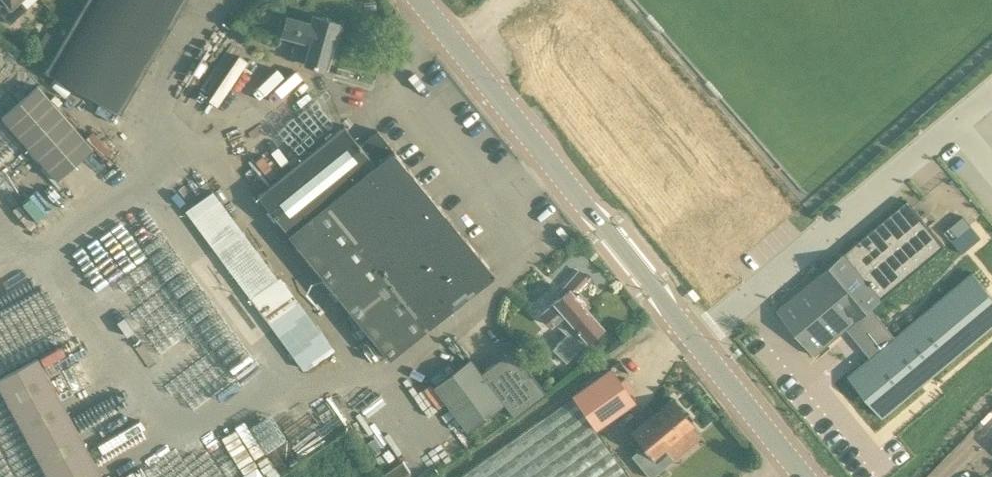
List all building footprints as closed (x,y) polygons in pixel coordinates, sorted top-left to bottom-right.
[(9,23),(26,8),(19,0),(0,0),(0,14),(9,23)] [(184,0),(84,0),(44,69),(119,113),(184,0)] [(311,24),(285,17),(281,33),(311,41),(305,63),(327,68),(331,56),(327,50),(331,36),(336,37),(339,24),(313,17),(311,24)] [(53,177),(89,146),(35,84),(0,114),(0,116),(53,177)] [(344,124),(256,195),(388,357),(493,272),(377,130),(360,144),(344,124)] [(275,277),(211,191),(184,209),(249,296),(305,370),(333,348),(277,275),(275,277)] [(870,309),(944,247),(906,201),(834,261),(775,310),(814,356),(846,329),(870,309)] [(551,348),(565,362),(586,340),(601,328),(581,305),(584,299),(577,292),(588,279),(578,270),(558,293),(561,296),(540,313),(551,326),(560,319),(569,329),(551,348)] [(870,309),(846,329),(870,359),(847,377),(881,418),(991,326),(991,298),(972,274),(895,338),(870,309)] [(465,429),(502,402),(513,416),(546,392),(512,347),(479,372),(469,358),(432,385),(465,429)] [(31,357),(0,379),(0,391),(45,476),(98,476),(31,357)] [(454,476),(629,476),(595,428),(633,401),(621,384),(609,366),(570,394),(475,462),(454,476)] [(630,456),(647,476),(652,476),(672,460),(663,450),(692,426),(672,400),(631,433),(642,447),(630,456)] [(401,460),(382,474),(384,476),(400,476),(408,472),(401,460)]
